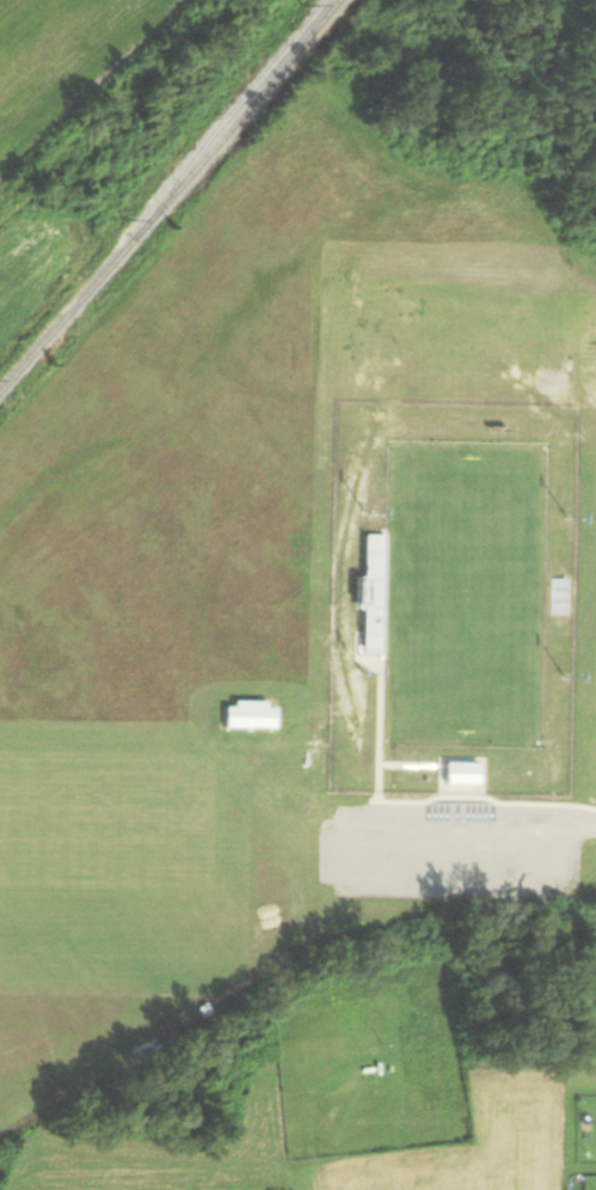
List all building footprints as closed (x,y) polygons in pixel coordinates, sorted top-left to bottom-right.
[(380,653),(382,535),(363,535),(361,653),(380,653)] [(551,579),(551,614),(564,614),(564,579),(551,579)] [(223,707),(223,727),(272,728),(274,708),(265,708),(265,702),(232,701),(232,707),(223,707)] [(446,762),(479,763),(479,783),(446,783),(446,762)] [(587,1177),(587,1189),(595,1189),(595,1177),(587,1177)]
